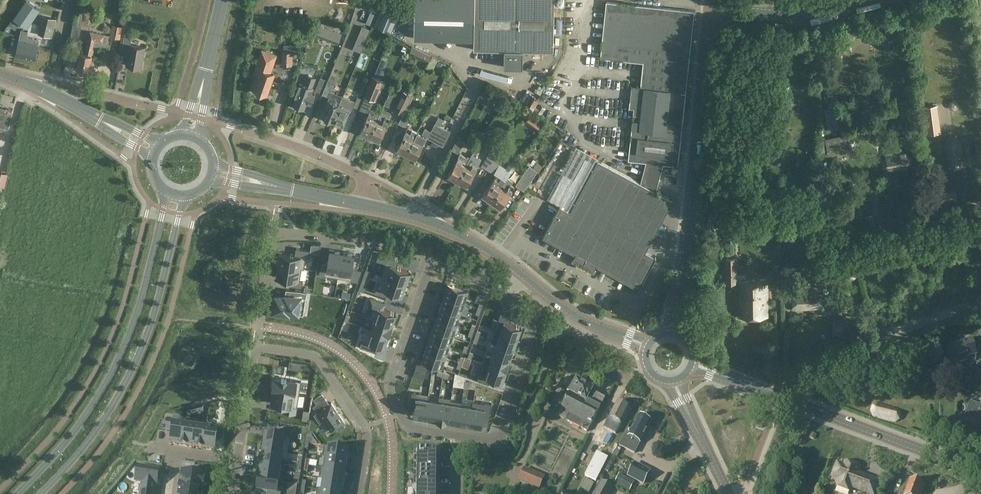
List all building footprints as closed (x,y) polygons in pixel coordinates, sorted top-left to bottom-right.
[(14,18),(27,27),(40,9),(27,0),(26,0),(14,18)] [(377,19),(394,26),(402,6),(387,0),(385,0),(377,19)] [(414,38),(474,40),(473,50),(503,50),(502,68),(521,68),(521,51),(553,51),(555,0),(415,0),(414,38)] [(602,4),(606,4),(600,58),(622,60),(643,63),(640,87),(637,87),(631,86),(630,100),(629,108),(633,109),(628,160),(645,162),(640,183),(655,191),(663,164),(678,166),(694,11),(602,1),(602,4)] [(42,18),(38,34),(52,37),(55,21),(42,18)] [(123,25),(116,24),(114,36),(120,37),(123,25)] [(318,24),(315,32),(321,35),(322,34),(322,33),(322,32),(324,27),(318,24)] [(362,26),(357,38),(365,41),(370,29),(369,29),(367,28),(362,26)] [(577,31),(580,36),(587,31),(584,27),(577,31)] [(24,29),(21,29),(15,55),(23,57),(27,44),(25,43),(26,37),(27,31),(28,30),(24,29)] [(333,37),(333,38),(332,39),(339,42),(339,40),(340,40),(340,39),(342,34),(336,31),(334,35),(333,37)] [(96,33),(90,32),(85,54),(81,53),(77,69),(79,69),(79,70),(81,71),(82,70),(88,71),(92,55),(94,50),(92,49),(94,40),(96,40),(96,41),(103,42),(105,35),(96,33)] [(124,35),(121,51),(128,53),(126,65),(141,68),(145,47),(130,44),(132,37),(124,35)] [(39,40),(26,37),(25,43),(27,44),(23,57),(35,59),(35,58),(36,57),(37,53),(36,52),(39,40)] [(267,94),(272,80),(274,74),(268,72),(274,55),(262,51),(254,74),(257,75),(254,85),(256,86),(255,90),(260,92),(261,93),(264,95),(265,94),(267,94)] [(282,51),(281,64),(292,65),(293,52),(283,51),(282,51)] [(421,51),(418,57),(427,62),(431,56),(421,51)] [(445,64),(439,61),(436,67),(442,70),(445,64)] [(376,69),(374,76),(382,79),(384,73),(383,72),(376,69)] [(295,96),(296,97),(294,104),(296,105),(296,107),(300,108),(302,108),(304,108),(306,101),(312,103),(315,95),(310,93),(316,78),(309,75),(305,85),(300,83),(298,88),(295,96)] [(374,76),(372,75),(364,96),(365,96),(364,97),(374,101),(383,80),(382,79),(374,76)] [(326,84),(328,80),(320,77),(315,91),(322,93),(322,94),(326,84)] [(332,86),(326,84),(322,94),(328,96),(332,86)] [(356,94),(363,96),(366,86),(360,84),(356,94)] [(323,117),(322,117),(324,118),(324,119),(330,122),(331,120),(332,121),(339,105),(337,104),(341,95),(331,91),(328,100),(329,101),(323,117)] [(402,91),(402,92),(394,109),(403,114),(404,113),(412,95),(408,93),(402,91)] [(482,91),(477,100),(485,105),(487,100),(497,105),(499,101),(496,99),(483,92),(482,91)] [(395,94),(391,92),(384,105),(389,107),(395,94)] [(339,105),(332,121),(333,121),(333,120),(335,121),(336,122),(339,124),(341,123),(343,124),(349,109),(350,110),(351,110),(355,101),(343,96),(342,99),(339,105)] [(363,99),(358,97),(354,106),(360,108),(363,99)] [(447,97),(443,106),(452,110),(456,101),(447,97)] [(837,104),(824,107),(828,128),(841,126),(837,104)] [(940,124),(938,104),(923,106),(925,126),(940,124)] [(377,120),(368,137),(375,140),(376,138),(379,140),(390,118),(388,117),(390,112),(382,108),(380,113),(377,120)] [(370,109),(369,112),(369,113),(360,131),(364,133),(363,135),(368,137),(377,120),(380,113),(370,109)] [(4,131),(8,129),(12,114),(0,111),(0,130),(4,131)] [(404,113),(403,114),(398,123),(406,127),(411,116),(404,113)] [(425,128),(422,134),(427,136),(426,137),(435,142),(434,142),(443,146),(451,131),(449,130),(452,124),(438,117),(435,123),(431,131),(425,128)] [(543,122),(537,118),(531,126),(537,130),(543,122)] [(408,126),(406,130),(396,148),(400,150),(399,152),(405,155),(417,132),(412,129),(408,126)] [(422,134),(417,132),(405,155),(410,158),(411,156),(416,158),(426,137),(427,136),(422,134)] [(457,140),(456,140),(451,150),(458,153),(463,144),(462,143),(465,139),(459,136),(457,140)] [(949,163),(953,167),(959,167),(963,161),(960,142),(955,138),(949,139),(946,144),(949,163)] [(498,139),(493,147),(498,149),(499,150),(500,151),(505,144),(498,139)] [(832,153),(835,153),(845,151),(843,139),(830,142),(832,153)] [(487,157),(481,166),(487,170),(499,150),(498,149),(493,147),(493,146),(487,157)] [(505,154),(499,150),(487,170),(494,174),(499,165),(499,164),(505,154)] [(460,153),(458,157),(448,175),(452,177),(451,179),(456,182),(470,157),(468,156),(467,157),(460,153)] [(884,167),(889,170),(908,167),(912,162),(911,156),(906,153),(886,156),(883,160),(884,167)] [(472,154),(470,157),(456,182),(462,185),(463,183),(467,185),(481,159),(472,154)] [(560,205),(543,237),(575,255),(573,257),(584,263),(585,260),(639,289),(656,257),(655,256),(655,257),(645,252),(673,201),(655,191),(598,160),(570,211),(561,206),(560,205)] [(537,162),(533,167),(533,168),(537,171),(539,172),(543,166),(537,162)] [(510,163),(506,168),(512,172),(515,167),(510,163)] [(537,171),(533,168),(529,165),(516,185),(524,191),(537,171)] [(0,171),(0,185),(6,187),(9,173),(0,171)] [(664,180),(676,181),(676,174),(665,173),(664,180)] [(496,175),(495,178),(483,195),(486,197),(485,199),(491,203),(506,181),(496,175)] [(506,181),(491,203),(496,206),(497,205),(501,207),(513,190),(514,187),(511,184),(513,181),(508,178),(506,181)] [(957,199),(955,190),(939,194),(941,203),(957,199)] [(921,238),(905,241),(908,252),(924,249),(921,238)] [(311,250),(311,252),(319,253),(320,245),(311,244),(310,250),(311,250)] [(280,252),(278,264),(304,269),(306,257),(310,258),(311,252),(311,250),(310,250),(296,248),(295,254),(280,252)] [(321,263),(319,275),(326,276),(326,275),(338,277),(342,251),(330,249),(327,264),(321,263)] [(342,251),(338,277),(350,279),(350,280),(358,282),(362,270),(352,269),(354,254),(342,251)] [(379,253),(376,260),(386,264),(382,275),(407,283),(411,271),(397,266),(399,260),(379,253)] [(745,277),(736,277),(736,259),(726,259),(726,283),(736,283),(740,283),(741,317),(767,317),(767,279),(745,279),(745,277)] [(278,264),(276,277),(291,279),(290,285),(302,287),(303,281),(300,280),(302,269),(304,269),(278,264)] [(854,266),(846,267),(841,268),(843,278),(844,282),(856,279),(857,277),(856,276),(854,266)] [(377,286),(375,292),(386,296),(388,290),(403,295),(407,283),(382,275),(378,286),(377,286)] [(448,285),(444,296),(464,303),(468,292),(448,285)] [(792,290),(793,310),(821,308),(820,288),(792,290)] [(274,295),(273,302),(275,303),(274,310),(282,311),(281,312),(288,313),(289,310),(298,312),(299,300),(305,301),(307,292),(286,289),(285,297),(274,295)] [(444,296),(441,307),(460,314),(464,303),(444,296)] [(374,306),(370,317),(393,325),(393,324),(396,313),(374,306)] [(441,307),(437,318),(457,325),(460,314),(441,307)] [(499,320),(495,331),(518,338),(522,327),(510,323),(512,317),(501,313),(498,319),(499,320)] [(853,327),(846,316),(833,319),(831,332),(844,337),(853,327)] [(367,327),(366,328),(389,336),(393,325),(370,317),(375,319),(371,329),(367,327)] [(437,318),(433,328),(453,335),(457,325),(437,318)] [(362,339),(360,347),(376,352),(379,345),(382,346),(385,347),(388,336),(389,336),(366,328),(362,339)] [(433,328),(429,339),(449,346),(453,335),(433,328)] [(495,331),(492,341),(514,349),(518,338),(495,331)] [(429,339),(426,350),(445,357),(449,346),(429,339)] [(945,347),(950,362),(976,354),(971,339),(945,347)] [(492,341),(492,342),(496,343),(493,354),(511,360),(510,359),(514,349),(492,341)] [(426,350),(422,361),(442,368),(445,357),(426,350)] [(484,362),(484,363),(507,371),(511,360),(493,354),(489,364),(484,362)] [(290,361),(289,368),(301,370),(302,363),(290,361)] [(417,363),(415,369),(426,373),(429,367),(417,363)] [(479,374),(477,380),(489,384),(491,378),(503,382),(506,371),(507,371),(484,363),(480,374),(479,374)] [(274,377),(272,389),(274,389),(299,393),(301,381),(274,377)] [(576,380),(566,400),(557,395),(549,412),(587,432),(600,408),(605,399),(595,393),(592,399),(588,397),(592,389),(592,388),(591,387),(579,380),(578,380),(577,381),(576,380)] [(274,389),(271,403),(284,405),(283,412),(295,414),(296,407),(297,407),(299,393),(274,389)] [(412,392),(409,409),(414,410),(413,416),(425,418),(428,395),(412,392)] [(428,395),(425,418),(436,420),(440,396),(439,396),(438,401),(428,399),(429,395),(428,395)] [(440,396),(436,420),(447,422),(451,398),(440,396)] [(317,403),(313,406),(317,412),(314,414),(320,422),(324,419),(332,431),(337,427),(338,430),(344,426),(343,423),(345,422),(331,402),(329,404),(325,398),(317,403)] [(451,398),(447,422),(448,422),(448,421),(458,423),(462,402),(451,401),(451,398)] [(462,402),(458,423),(470,425),(473,402),(472,406),(462,405),(462,402)] [(473,402),(470,425),(481,427),(482,425),(483,414),(490,415),(492,403),(485,402),(484,403),(473,402)] [(628,408),(617,402),(604,429),(614,435),(628,408)] [(901,414),(898,409),(888,406),(878,403),(876,403),(874,405),(872,406),(870,413),(873,417),(895,423),(899,420),(901,414)] [(951,428),(974,437),(980,422),(978,422),(980,419),(980,418),(980,406),(977,404),(975,411),(967,408),(964,416),(957,414),(951,428)] [(634,454),(635,453),(642,439),(643,439),(652,422),(650,421),(649,419),(646,417),(645,418),(638,415),(630,430),(628,429),(619,446),(634,454)] [(166,419),(164,431),(170,432),(168,444),(180,446),(183,426),(172,424),(172,420),(166,419)] [(204,429),(200,449),(213,451),(215,439),(221,440),(222,428),(216,427),(204,425),(204,429)] [(183,426),(180,446),(190,447),(193,427),(183,426)] [(193,427),(190,447),(200,449),(204,429),(193,427)] [(266,435),(264,447),(288,451),(290,440),(290,439),(289,439),(290,432),(278,430),(277,437),(266,435)] [(603,441),(608,444),(612,437),(607,434),(603,441)] [(264,447),(262,459),(282,462),(286,462),(288,451),(264,447)] [(324,447),(322,458),(325,459),(347,462),(348,450),(324,447)] [(413,493),(436,493),(436,488),(436,472),(437,472),(437,466),(436,466),(437,451),(414,451),(413,493)] [(587,464),(590,466),(584,476),(596,482),(608,458),(596,452),(592,462),(589,460),(587,464)] [(262,459),(260,469),(280,472),(282,462),(262,459)] [(325,459),(323,468),(345,472),(347,462),(325,459)] [(870,493),(874,493),(878,481),(857,473),(859,467),(845,462),(844,466),(838,464),(837,464),(833,475),(833,477),(842,480),(839,488),(850,492),(852,487),(870,493)] [(649,471),(634,463),(628,476),(643,484),(649,471)] [(135,481),(141,482),(140,493),(152,493),(154,484),(155,484),(157,471),(137,468),(135,481)] [(180,472),(179,484),(199,487),(202,488),(204,476),(205,470),(193,468),(192,474),(180,472)] [(321,468),(319,480),(321,480),(343,483),(345,472),(323,468),(321,468)] [(545,477),(524,468),(518,481),(539,490),(545,477)] [(260,469),(259,479),(278,482),(280,472),(260,469)] [(627,478),(622,486),(630,491),(634,482),(627,478)] [(257,492),(268,493),(277,493),(278,482),(259,479),(257,492)] [(321,480),(320,490),(342,493),(343,483),(321,480)] [(904,493),(920,493),(923,485),(921,484),(920,483),(917,482),(916,483),(910,480),(906,489),(904,493)] [(601,483),(595,493),(610,493),(613,489),(601,483)] [(177,493),(198,493),(199,487),(179,484),(177,493)]
